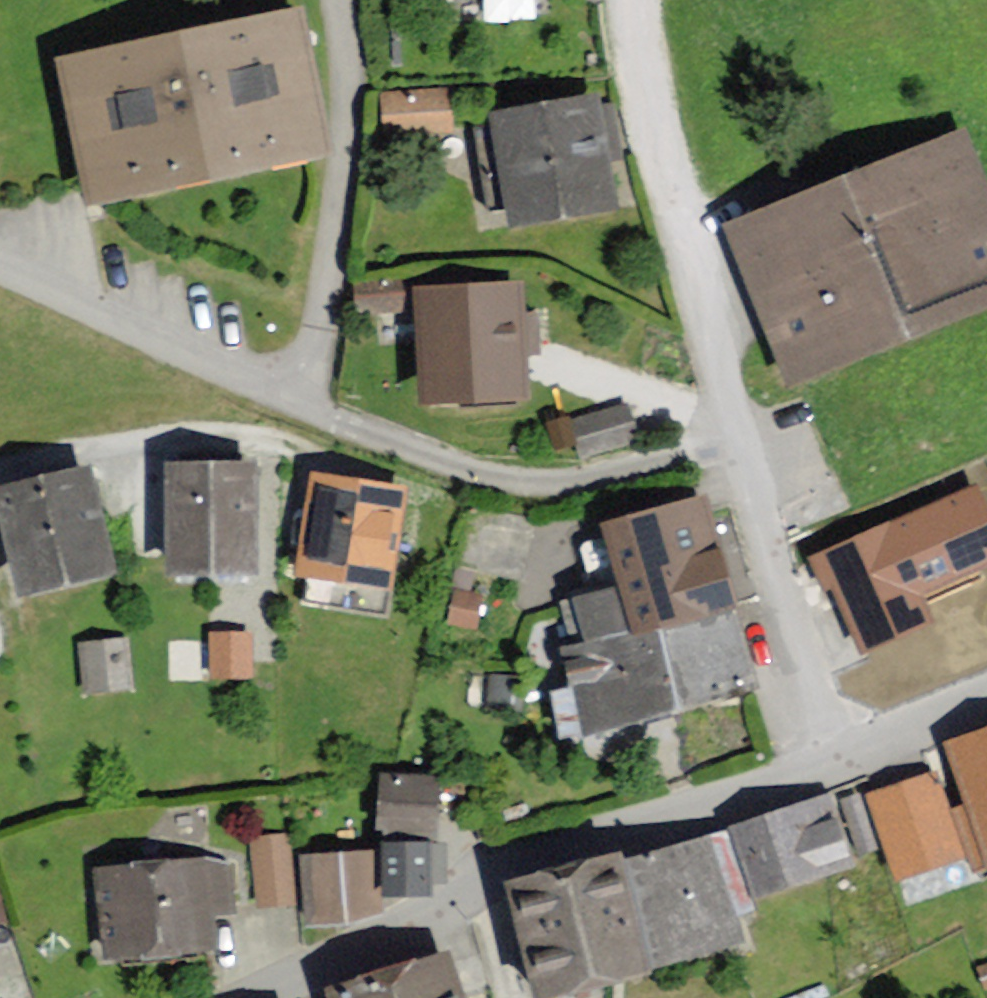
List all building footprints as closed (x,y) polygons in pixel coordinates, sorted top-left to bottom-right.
[(65,66),(93,200),(318,152),(289,18),(65,66)] [(380,126),(449,123),(447,83),(378,85),(380,126)] [(497,117),(516,223),(613,206),(594,100),(497,117)] [(736,230),(793,375),(986,297),(986,207),(960,141),(736,230)] [(420,291),(425,400),(522,395),(520,349),(517,286),(420,291)] [(169,467),(170,565),(253,564),(252,466),(169,467)] [(0,490),(22,589),(110,570),(88,470),(0,490)] [(314,475),(301,572),(385,583),(398,487),(314,475)] [(819,557),(825,571),(859,649),(929,618),(918,594),(986,563),(986,518),(974,489),(819,557)] [(592,728),(750,685),(729,609),(699,498),(609,523),(639,633),(571,651),(592,728)] [(249,634),(215,635),(216,678),(250,677),(249,634)] [(125,642),(82,646),(87,693),(130,688),(125,642)] [(986,853),(986,735),(950,748),(986,853)] [(935,778),(871,799),(897,881),(961,861),(935,778)] [(437,783),(386,779),(382,829),(433,833),(437,783)] [(825,797),(734,829),(756,894),(847,863),(825,797)] [(283,838),(255,841),(262,905),(291,902),(283,838)] [(509,886),(539,995),(649,964),(738,939),(711,845),(623,869),(619,856),(509,886)] [(385,846),(385,891),(428,891),(428,846),(385,846)] [(368,855),(307,858),(311,927),(372,924),(368,855)] [(157,864),(102,867),(106,955),(215,950),(213,909),(229,909),(227,861),(157,864)] [(328,991),(331,997),(461,997),(446,953),(328,991)]
